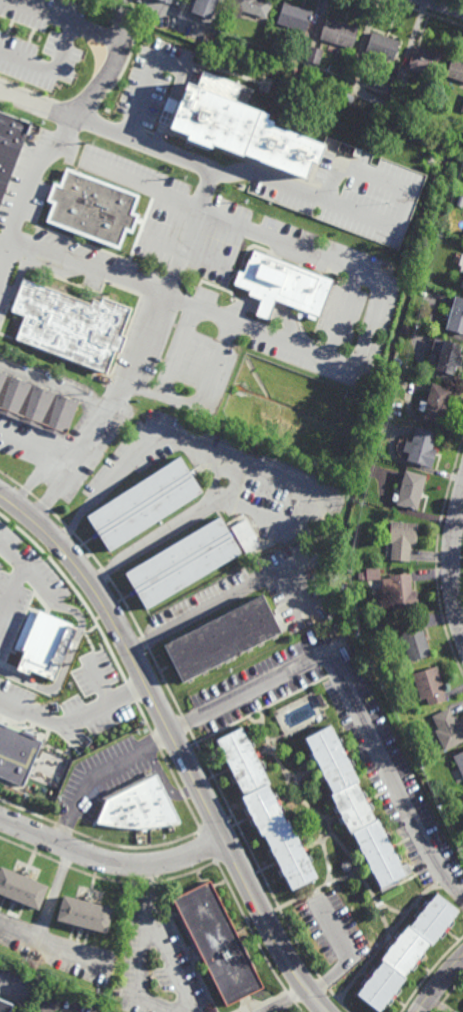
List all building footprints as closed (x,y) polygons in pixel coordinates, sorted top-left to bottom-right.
[(190,12),(194,0),(217,0),(210,19),(190,12)] [(231,9),(233,0),(268,0),(272,1),(267,19),(242,11),(240,18),(230,16),(232,9),(231,9)] [(305,33),(297,30),(295,35),(282,30),(283,26),(277,23),(284,2),(312,12),(305,33)] [(352,49),(320,39),(326,18),(359,27),(352,49)] [(394,62),(365,52),(372,32),(400,41),(394,62)] [(303,65),(289,60),(296,36),(311,41),(303,65)] [(260,56),(253,54),(254,47),(261,48),(260,56)] [(319,64),(307,61),(311,47),(323,50),(319,64)] [(437,72),(430,70),(428,75),(408,69),(410,64),(409,64),(414,47),(442,55),(437,72)] [(358,78),(349,75),(353,59),(362,61),(358,78)] [(451,59),(462,63),(462,82),(446,75),(451,59)] [(405,89),(394,86),(399,70),(409,73),(405,89)] [(194,75),(175,128),(304,174),(323,121),(194,75)] [(401,98),(395,96),(397,90),(403,91),(401,98)] [(35,125),(0,215),(0,111),(35,125)] [(139,196),(133,213),(138,216),(131,234),(126,232),(119,251),(47,223),(54,204),(48,202),(55,184),(61,186),(67,168),(139,196)] [(458,194),(462,196),(462,205),(462,208),(454,206),(458,194)] [(335,280),(320,318),(309,313),(308,318),(305,317),(298,319),(296,314),(304,311),(276,301),(269,321),(255,316),(260,301),(247,296),(249,291),(232,285),(239,269),(243,271),(248,258),(250,258),(253,249),(335,280)] [(90,304),(92,299),(100,302),(102,297),(132,309),(121,336),(125,337),(119,354),(115,353),(107,374),(16,339),(24,316),(11,311),(23,278),(90,304)] [(456,298),(462,300),(462,337),(446,331),(456,298)] [(408,336),(403,334),(405,326),(411,328),(408,336)] [(455,373),(437,367),(444,342),(462,348),(455,373)] [(64,439),(0,414),(0,371),(79,401),(64,439)] [(444,421),(422,415),(424,409),(418,408),(420,398),(426,400),(432,380),(453,386),(444,421)] [(432,465),(408,459),(416,424),(437,429),(433,447),(436,448),(432,465)] [(109,551),(86,514),(179,454),(203,490),(109,551)] [(418,508),(397,503),(398,501),(393,499),(396,485),(401,486),(406,468),(426,473),(418,508)] [(243,551),(146,609),(124,571),(221,514),(243,551)] [(246,553),(231,526),(246,517),(262,544),(246,553)] [(416,544),(411,543),(410,560),(392,559),(394,542),(391,541),(392,519),(418,521),(416,544)] [(359,578),(359,571),(368,571),(367,567),(381,567),(382,578),(359,578)] [(412,590),(417,590),(418,608),(394,609),(393,591),(385,592),(384,577),(390,576),(390,573),(411,572),(412,590)] [(164,645),(262,595),(281,634),(183,684),(164,645)] [(53,682),(0,664),(0,662),(24,607),(75,627),(53,682)] [(410,661),(400,625),(421,619),(431,654),(410,661)] [(446,700),(428,705),(426,698),(421,700),(412,673),(437,665),(445,692),(444,692),(446,700)] [(321,707),(316,695),(321,693),(326,704),(321,707)] [(456,721),(462,717),(462,742),(445,751),(435,731),(439,729),(433,716),(450,708),(456,721)] [(25,793),(0,782),(0,719),(37,735),(45,739),(25,793)] [(305,738),(331,725),(359,781),(357,782),(376,819),(378,818),(401,864),(407,861),(413,873),(381,889),(353,833),(350,834),(330,794),(333,792),(305,738)] [(215,739),(242,726),(271,783),(268,784),(287,822),(289,820),(318,879),(292,892),(263,835),(261,836),(241,796),(243,794),(215,739)] [(453,756),(462,751),(462,776),(453,756)] [(158,778),(161,783),(162,783),(181,822),(171,825),(171,827),(173,827),(173,830),(169,831),(168,828),(169,828),(169,826),(147,829),(146,832),(142,832),(142,830),(121,829),(95,824),(105,800),(156,775),(156,774),(156,773),(159,778),(158,778)] [(344,871),(341,868),(341,864),(344,861),(348,861),(351,864),(351,868),(348,871),(344,871)] [(11,899),(0,894),(0,874),(3,867),(51,887),(41,911),(20,903),(19,905),(10,901),(11,899)] [(231,924),(241,919),(249,935),(240,940),(264,989),(226,1008),(200,955),(196,957),(193,950),(196,948),(173,900),(210,882),(231,924)] [(357,995),(383,961),(381,959),(408,925),(410,927),(437,893),(460,911),(433,945),(430,943),(404,976),(406,978),(379,1011),(357,995)] [(81,901),(81,899),(94,902),(94,904),(112,909),(106,935),(85,930),(84,931),(76,929),(76,927),(55,922),(61,896),(81,901)] [(14,1005),(12,1011),(0,1011),(0,999),(14,1005)]
